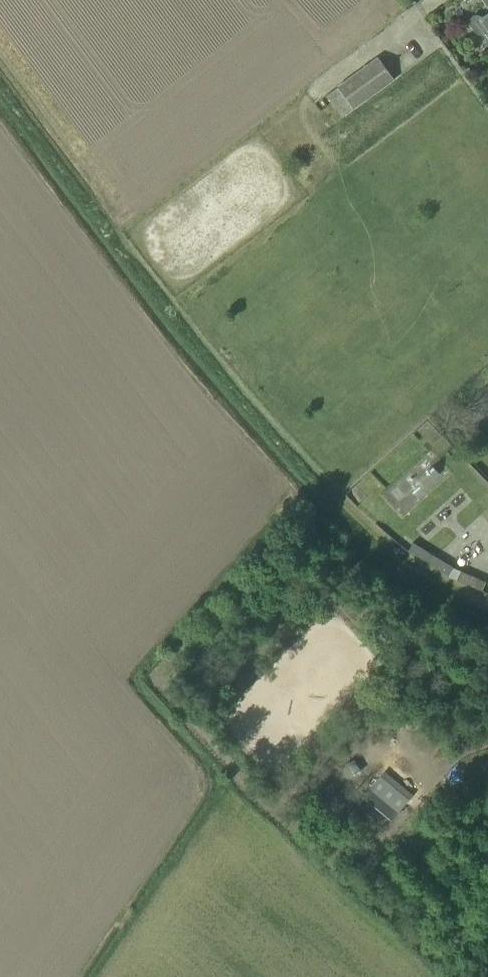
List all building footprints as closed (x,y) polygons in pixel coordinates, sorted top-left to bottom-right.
[(481,18),(479,15),(476,14),(474,14),(472,15),(469,18),(469,22),(471,25),(473,30),(475,31),(478,33),(482,33),(484,32),(487,38),(487,13),(481,18)] [(393,77),(377,56),(325,95),(341,116),(393,77)] [(456,578),(481,589),(485,580),(460,570),(456,578)] [(383,773),(373,785),(402,808),(412,796),(383,773)]
